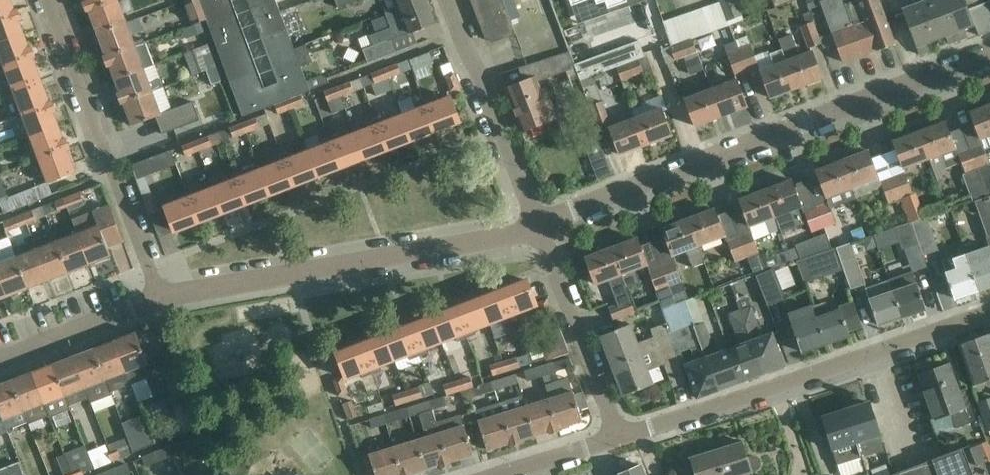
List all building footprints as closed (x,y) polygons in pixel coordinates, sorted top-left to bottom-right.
[(11,0),(0,0),(0,16),(15,11),(11,0)] [(86,1),(83,2),(86,12),(89,10),(117,0),(85,0),(86,1)] [(97,32),(126,21),(118,0),(117,0),(89,10),(97,32)] [(206,19),(201,6),(199,0),(184,0),(191,20),(193,24),(204,19),(206,19)] [(231,0),(217,0),(201,6),(206,19),(212,34),(240,23),(231,0)] [(276,0),(247,0),(252,13),(277,4),(276,0)] [(400,7),(385,12),(391,28),(370,36),(373,45),(363,49),(368,63),(394,53),(389,42),(435,24),(426,0),(417,0),(400,7)] [(496,5),(475,13),(485,39),(492,42),(516,33),(504,0),(494,0),(496,5)] [(728,20),(742,15),(737,0),(720,0),(728,20)] [(842,62),(876,50),(859,0),(825,0),(821,1),(842,62)] [(876,50),(877,51),(895,44),(879,0),(859,0),(876,50)] [(943,0),(927,0),(922,2),(936,39),(945,36),(948,44),(958,40),(943,0)] [(968,9),(965,0),(943,0),(958,40),(967,36),(964,29),(974,25),(968,9)] [(989,1),(989,0),(965,0),(968,9),(985,3),(989,1)] [(936,39),(922,2),(902,9),(919,55),(929,51),(926,43),(936,39)] [(968,9),(974,25),(978,36),(989,31),(989,16),(985,3),(968,9)] [(285,24),(277,4),(252,13),(263,42),(288,33),(285,24)] [(24,34),(18,20),(21,19),(18,10),(15,11),(0,16),(0,43),(24,34)] [(97,32),(106,56),(136,45),(131,33),(142,29),(137,17),(126,21),(97,32)] [(208,30),(204,19),(193,24),(182,28),(186,38),(208,30)] [(821,44),(813,22),(800,27),(808,49),(821,44)] [(250,50),(240,23),(212,34),(222,61),(250,50)] [(289,37),(288,33),(263,42),(274,72),(299,63),(294,49),(289,37)] [(0,43),(0,58),(4,68),(35,56),(32,47),(29,48),(24,34),(0,43)] [(791,34),(777,39),(781,50),(796,88),(822,78),(812,51),(799,56),(791,34)] [(696,53),(691,40),(670,47),(674,60),(683,57),(696,53)] [(110,65),(115,79),(145,68),(154,64),(146,41),(136,45),(106,56),(103,57),(107,66),(110,65)] [(575,68),(580,80),(616,67),(638,59),(644,57),(638,41),(597,56),(574,64),(575,68)] [(726,53),(735,77),(747,73),(738,48),(735,41),(723,46),(726,53)] [(738,48),(747,73),(759,68),(749,44),(738,48)] [(206,71),(216,67),(208,45),(185,53),(193,75),(206,71)] [(308,64),(310,58),(305,45),(294,49),(299,63),(301,67),(308,64)] [(670,47),(661,50),(666,63),(674,60),(670,47)] [(261,78),(250,50),(222,61),(232,89),(261,78)] [(770,98),(796,88),(781,50),(769,54),(773,66),(760,71),(770,98)] [(569,51),(536,62),(543,80),(575,68),(574,64),(569,51)] [(696,53),(683,57),(690,74),(702,70),(696,53)] [(4,68),(12,91),(41,80),(32,57),(35,56),(4,68)] [(643,72),(638,59),(616,67),(621,80),(643,72)] [(264,88),(261,78),(232,89),(243,116),(310,90),(309,90),(306,81),(301,67),(299,63),(274,72),(278,83),(264,88)] [(384,68),(388,79),(402,73),(398,63),(384,68)] [(221,81),(216,67),(206,71),(206,72),(179,81),(172,84),(174,92),(209,79),(211,85),(221,81)] [(121,103),(124,102),(163,87),(160,79),(150,83),(145,68),(115,79),(120,93),(117,94),(121,103)] [(375,84),(388,79),(384,68),(371,73),(375,84)] [(459,87),(454,73),(446,76),(451,90),(459,87)] [(321,75),(306,81),(309,90),(329,83),(327,78),(321,75)] [(536,77),(524,82),(505,89),(521,131),(551,120),(547,109),(552,107),(547,92),(542,93),(536,77)] [(12,91),(21,114),(52,102),(49,103),(41,80),(12,91)] [(711,90),(721,116),(746,107),(736,80),(711,90)] [(350,81),(337,86),(345,109),(345,108),(341,97),(354,92),(350,81)] [(332,113),(345,109),(337,86),(323,91),(332,113)] [(163,87),(124,102),(132,126),(160,115),(162,114),(153,91),(163,88),(163,87)] [(695,126),(721,116),(711,90),(685,99),(695,126)] [(301,95),(288,100),(291,109),(305,104),(301,95)] [(433,97),(424,101),(435,130),(459,121),(450,97),(435,102),(433,97)] [(278,114),(291,109),(288,100),(275,105),(278,114)] [(411,139),(435,130),(424,101),(415,104),(417,109),(402,114),(411,139)] [(52,102),(21,114),(30,137),(58,126),(53,112),(56,111),(52,102)] [(610,124),(602,102),(590,106),(597,128),(610,124)] [(162,114),(160,115),(167,132),(175,129),(198,121),(197,120),(191,104),(162,114)] [(970,112),(977,131),(964,136),(969,148),(968,148),(988,197),(989,197),(989,196),(989,163),(984,150),(989,148),(989,105),(970,112)] [(661,108),(635,118),(646,145),(671,135),(661,108)] [(388,149),(411,139),(402,114),(388,120),(386,114),(376,118),(388,149)] [(255,118),(242,123),(246,133),(259,128),(255,118)] [(354,133),(364,158),(388,149),(376,118),(367,121),(369,127),(354,133)] [(646,145),(635,118),(609,127),(620,155),(646,145)] [(565,122),(554,126),(558,137),(569,133),(565,122)] [(941,154),(955,149),(945,122),(918,132),(925,150),(929,159),(938,180),(943,178),(939,170),(946,167),(941,154)] [(233,138),(246,133),(242,123),(229,128),(233,138)] [(30,137),(38,160),(70,148),(66,139),(63,140),(58,126),(30,137)] [(595,129),(580,135),(591,164),(606,158),(595,129)] [(340,167),(364,158),(354,133),(341,138),(339,132),(329,136),(340,167)] [(903,168),(929,159),(925,150),(918,132),(893,141),(903,168)] [(195,141),(199,152),(212,146),(209,136),(195,141)] [(307,151),(317,176),(340,167),(329,136),(320,140),(322,145),(307,151)] [(186,156),(199,152),(195,141),(182,146),(186,156)] [(70,148),(38,160),(47,183),(76,172),(67,149),(70,148)] [(968,148),(957,152),(961,162),(965,174),(963,174),(973,202),(988,197),(968,148)] [(176,164),(171,151),(131,166),(136,179),(176,164)] [(293,185),(317,176),(307,151),(293,156),(291,151),(281,155),(293,185)] [(868,151),(840,161),(851,188),(878,178),(868,151)] [(269,194),(293,185),(281,155),(272,158),(275,164),(260,170),(269,194)] [(827,198),(851,188),(840,161),(816,170),(827,198)] [(234,173),(246,203),(269,194),(260,170),(258,164),(244,169),(234,173)] [(904,172),(892,176),(901,198),(911,195),(904,172)] [(209,178),(213,188),(222,212),(246,203),(234,173),(225,177),(223,173),(209,178)] [(0,176),(0,206),(3,213),(46,196),(42,184),(8,197),(0,176)] [(901,198),(892,176),(880,180),(888,203),(901,198)] [(791,180),(765,190),(780,230),(781,233),(803,224),(797,209),(801,207),(791,180)] [(198,221),(222,212),(213,188),(199,193),(197,188),(187,192),(198,221)] [(780,230),(765,190),(739,199),(749,227),(764,221),(769,234),(780,230)] [(198,221),(187,192),(177,195),(180,201),(165,206),(174,231),(198,221)] [(65,197),(68,207),(77,204),(73,194),(65,197)] [(58,211),(68,207),(65,197),(55,201),(58,211)] [(158,211),(152,197),(144,200),(150,214),(158,211)] [(988,197),(973,202),(987,238),(989,237),(989,199),(989,197),(988,197)] [(827,202),(815,207),(816,209),(824,228),(835,224),(827,202)] [(110,205),(73,219),(75,225),(90,264),(111,256),(107,247),(123,241),(110,205)] [(714,209),(687,219),(698,246),(724,236),(714,209)] [(805,213),(811,232),(823,228),(824,228),(816,209),(805,213)] [(32,210),(23,213),(27,224),(36,220),(32,210)] [(27,224),(23,213),(3,221),(7,232),(27,224)] [(919,244),(923,255),(937,251),(926,218),(911,222),(919,244)] [(704,262),(698,246),(687,219),(662,228),(672,256),(686,251),(692,267),(704,262)] [(919,244),(911,222),(894,228),(901,250),(919,244)] [(90,264),(75,225),(53,233),(70,272),(90,264)] [(49,280),(70,272),(53,233),(33,241),(49,280)] [(747,258),(754,275),(756,275),(775,268),(780,266),(775,253),(760,259),(750,233),(739,238),(747,258)] [(826,233),(796,245),(801,259),(812,256),(816,254),(819,253),(831,249),(832,249),(826,233)] [(747,258),(739,238),(738,238),(737,234),(726,239),(735,262),(747,258)] [(874,235),(863,239),(865,246),(871,248),(878,246),(874,235)] [(987,238),(986,238),(989,246),(966,254),(979,290),(989,286),(989,237),(987,238)] [(637,238),(611,248),(627,288),(640,283),(634,270),(647,265),(637,238)] [(29,288),(49,280),(33,241),(13,249),(16,256),(29,288)] [(843,270),(850,289),(865,284),(851,243),(835,248),(843,270)] [(627,288),(611,248),(585,257),(587,262),(595,285),(609,279),(619,305),(609,308),(613,320),(635,311),(626,288),(627,288)] [(797,261),(805,283),(843,270),(835,248),(832,249),(831,249),(819,253),(816,254),(812,256),(801,259),(797,261)] [(955,299),(979,290),(966,254),(942,262),(950,284),(949,284),(950,288),(951,288),(955,299)] [(587,262),(585,257),(584,255),(572,259),(575,267),(587,262)] [(16,256),(0,263),(0,277),(7,296),(8,296),(29,288),(16,256)] [(670,286),(677,303),(687,299),(681,282),(672,259),(661,263),(670,286)] [(656,291),(670,286),(661,263),(647,268),(656,291)] [(775,268),(756,275),(768,306),(786,299),(775,268)] [(912,272),(890,280),(903,317),(925,309),(921,298),(922,298),(921,294),(920,295),(912,272)] [(903,317),(890,280),(866,288),(873,311),(872,311),(874,315),(875,314),(878,325),(903,317)] [(503,290),(514,320),(524,316),(522,311),(536,305),(527,281),(503,290)] [(717,288),(708,292),(712,302),(721,299),(717,288)] [(502,318),(504,324),(514,320),(503,290),(498,292),(479,299),(489,323),(502,318)] [(694,323),(695,328),(705,324),(696,298),(686,301),(694,323)] [(479,299),(469,303),(456,308),(467,338),(478,334),(476,329),(489,323),(479,299)] [(553,314),(547,300),(539,303),(544,317),(553,314)] [(686,301),(661,310),(666,323),(669,332),(694,323),(686,301)] [(826,302),(813,306),(827,343),(848,335),(847,331),(862,325),(855,306),(831,314),(826,302)] [(785,315),(790,329),(793,328),(797,338),(795,338),(797,342),(798,341),(802,352),(825,344),(827,343),(813,306),(812,307),(812,306),(785,315)] [(742,310),(765,373),(785,366),(773,334),(763,337),(752,307),(742,310)] [(467,338),(456,308),(432,317),(441,342),(446,353),(469,344),(467,338)] [(729,349),(741,382),(765,373),(742,310),(730,315),(741,345),(729,349)] [(441,342),(432,317),(408,326),(420,356),(429,352),(427,347),(441,342)] [(546,359),(568,352),(554,318),(542,322),(550,344),(548,345),(547,341),(540,344),(538,339),(523,344),(530,364),(546,359)] [(637,343),(642,355),(642,354),(658,349),(673,343),(669,332),(666,323),(650,329),(653,337),(637,343)] [(669,332),(673,343),(681,366),(685,365),(697,398),(718,390),(695,328),(694,323),(669,332)] [(612,367),(642,355),(637,343),(630,324),(600,336),(612,367)] [(741,382),(729,349),(716,354),(705,324),(695,328),(718,390),(741,382)] [(410,359),(420,356),(408,326),(385,335),(394,360),(408,354),(410,359)] [(146,359),(136,332),(114,341),(131,384),(153,376),(154,376),(155,374),(156,373),(156,372),(156,370),(156,369),(156,367),(155,366),(154,365),(153,364),(152,363),(150,362),(149,362),(147,363),(146,359)] [(959,345),(974,386),(989,381),(989,333),(959,345)] [(394,360),(385,335),(361,344),(372,374),(382,370),(380,365),(394,360)] [(110,392),(131,384),(114,341),(94,349),(110,392)] [(673,343),(658,349),(642,355),(612,367),(623,396),(653,384),(648,370),(664,364),(673,387),(686,382),(680,367),(681,366),(673,343)] [(361,344),(341,352),(339,353),(337,354),(346,378),(361,373),(363,377),(372,374),(361,344)] [(111,395),(110,392),(94,349),(73,357),(89,398),(91,403),(111,395)] [(69,406),(89,398),(73,357),(53,364),(70,409),(69,406)] [(517,357),(503,361),(507,371),(520,367),(517,357)] [(554,361),(539,366),(542,376),(573,366),(570,358),(554,363),(554,361)] [(507,371),(503,361),(490,365),(493,376),(507,371)] [(49,417),(70,409),(53,364),(32,372),(49,417)] [(971,423),(949,364),(919,375),(935,420),(951,414),(956,428),(971,423)] [(542,376),(539,366),(524,371),(528,381),(542,376)] [(49,417),(32,372),(12,380),(28,422),(28,424),(49,416),(49,417)] [(470,376),(456,381),(459,389),(460,390),(473,386),(470,376)] [(507,377),(492,381),(495,390),(509,385),(507,377)] [(347,392),(342,378),(334,381),(339,395),(347,392)] [(545,385),(550,399),(559,428),(582,420),(573,391),(572,392),(568,378),(545,385)] [(0,385),(0,412),(3,420),(7,430),(28,422),(12,380),(0,385)] [(460,390),(459,389),(456,381),(443,385),(447,395),(460,390)] [(495,390),(492,381),(475,387),(478,395),(495,390)] [(420,387),(406,391),(410,401),(423,397),(420,387)] [(410,401),(406,391),(392,395),(396,405),(410,401)] [(535,435),(526,406),(523,395),(498,402),(511,443),(512,445),(521,443),(520,440),(535,435)] [(445,396),(430,400),(433,410),(448,405),(445,396)] [(977,403),(981,415),(978,416),(985,433),(989,431),(989,398),(977,403)] [(549,399),(526,406),(535,435),(549,431),(550,434),(559,431),(558,428),(559,428),(550,399),(549,399)] [(357,416),(351,400),(342,404),(348,419),(357,416)] [(437,420),(433,410),(430,400),(407,407),(409,417),(419,414),(426,437),(416,440),(425,469),(440,464),(441,467),(450,465),(449,462),(437,420)] [(152,434),(138,402),(122,409),(135,442),(134,442),(137,451),(146,447),(143,438),(152,434)] [(198,426),(188,402),(175,407),(185,431),(198,426)] [(511,443),(498,402),(476,409),(479,419),(478,420),(487,450),(511,443)] [(869,403),(847,410),(857,442),(862,455),(883,449),(869,403)] [(409,417),(407,407),(383,415),(386,424),(409,417)] [(857,442),(847,410),(823,417),(837,463),(862,455),(857,442)] [(459,413),(437,420),(449,462),(473,454),(464,425),(463,425),(459,413)] [(386,424),(383,415),(369,419),(372,428),(386,424)] [(114,421),(102,426),(109,443),(121,438),(114,421)] [(164,448),(168,458),(208,442),(204,432),(164,448)] [(64,454),(73,474),(83,474),(83,473),(94,469),(81,437),(75,439),(79,449),(64,454)] [(108,445),(111,452),(117,450),(120,458),(133,453),(127,437),(108,445)] [(416,440),(393,447),(401,474),(412,474),(411,473),(425,469),(416,440)] [(742,442),(729,446),(728,444),(717,448),(717,450),(716,450),(724,474),(753,474),(752,474),(754,473),(756,471),(758,469),(759,466),(758,463),(757,461),(755,459),(752,458),(750,458),(747,458),(742,442)] [(393,447),(369,455),(375,472),(367,474),(401,474),(393,447)] [(146,467),(168,458),(164,448),(141,457),(146,467)] [(961,448),(890,474),(971,474),(961,448)] [(117,450),(111,452),(110,452),(108,453),(112,462),(120,458),(117,450)] [(716,450),(690,458),(695,474),(724,474),(716,450)] [(64,454),(57,457),(64,474),(73,474),(64,454)] [(98,474),(125,474),(131,473),(127,463),(98,474)] [(641,465),(617,474),(645,474),(641,465)]
